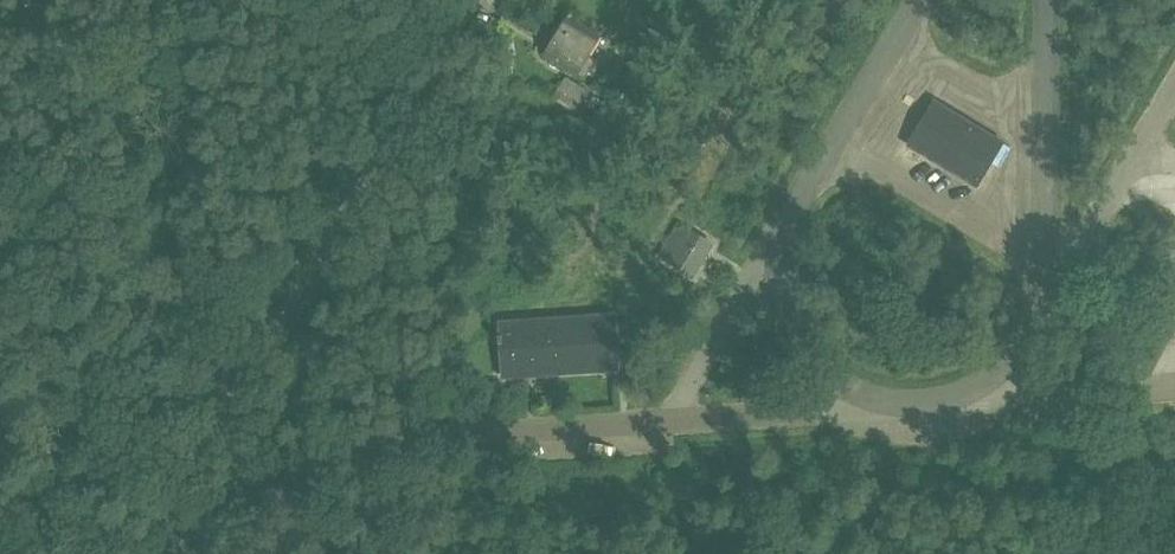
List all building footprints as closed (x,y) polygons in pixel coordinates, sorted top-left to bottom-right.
[(590,56),(601,37),(568,17),(552,44),(562,50),(554,62),(585,81),(597,61),(590,56)] [(590,92),(565,78),(548,107),(565,117),(570,108),(578,113),(590,92)] [(909,146),(976,186),(1002,143),(935,103),(909,146)] [(669,264),(692,278),(712,244),(688,230),(669,264)] [(500,324),(504,376),(618,369),(614,316),(500,324)]
